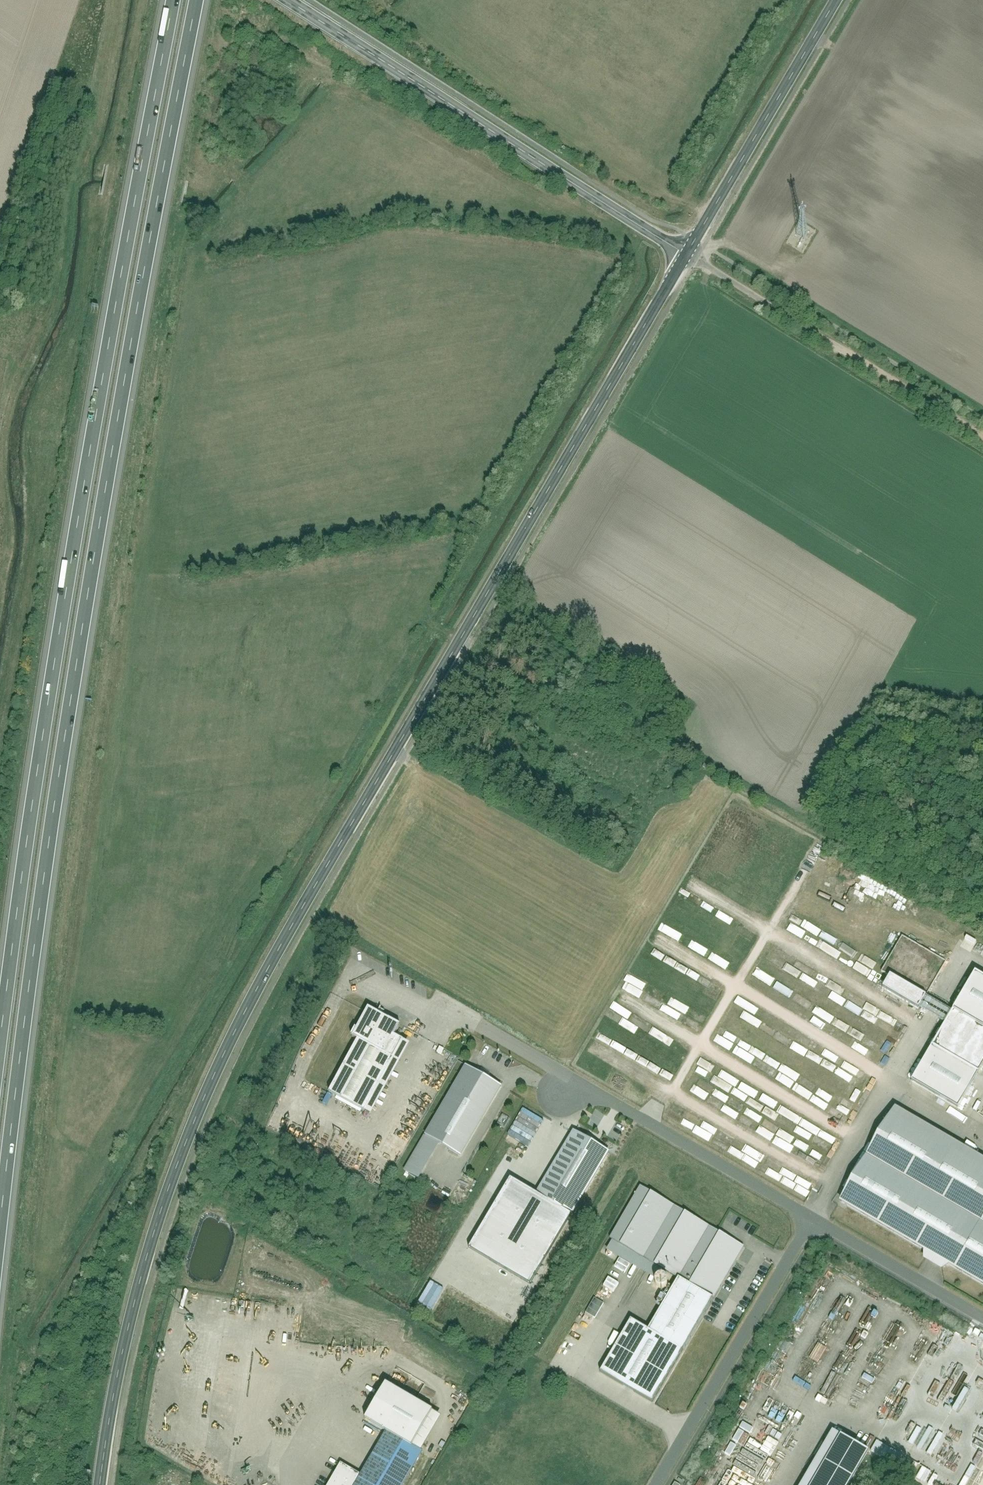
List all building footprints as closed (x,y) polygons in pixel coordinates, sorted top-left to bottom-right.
[(696,904),(700,898),(687,889),(683,895),(696,904)] [(700,908),(718,919),(722,912),(705,901),(700,908)] [(946,962),(902,937),(881,973),(889,977),(926,998),(946,962)] [(781,959),(785,953),(772,945),(768,951),(781,959)] [(769,962),(789,973),(792,966),(772,956),(769,962)] [(788,962),(798,967),(801,963),(790,958),(788,962)] [(975,974),(952,1015),(945,1026),(912,1084),(958,1111),(982,1068),(982,979),(975,974)] [(926,998),(889,977),(881,991),(919,1013),(920,1012),(945,1026),(952,1015),(926,1000),(926,998)] [(736,1006),(733,1011),(746,1019),(749,1014),(736,1006)] [(329,1095),(371,1118),(410,1047),(394,1038),(399,1028),(367,1011),(352,1039),(358,1043),(329,1095)] [(764,1030),(768,1023),(752,1014),(749,1021),(764,1030)] [(766,1032),(776,1037),(779,1031),(769,1026),(766,1032)] [(727,1046),(733,1033),(720,1027),(714,1040),(727,1046)] [(841,1039),(853,1047),(857,1041),(845,1034),(841,1039)] [(648,1036),(644,1042),(656,1049),(660,1043),(648,1036)] [(683,1055),(678,1053),(682,1044),(666,1037),(659,1052),(680,1061),(683,1055)] [(745,1058),(748,1053),(734,1046),(731,1052),(745,1058)] [(714,1074),(718,1068),(703,1059),(699,1065),(714,1074)] [(670,1066),(664,1076),(671,1080),(678,1070),(670,1066)] [(465,1067),(424,1138),(461,1159),(502,1088),(465,1067)] [(850,1073),(845,1079),(857,1087),(865,1074),(854,1067),(850,1073)] [(793,1082),(790,1089),(803,1093),(805,1086),(793,1082)] [(781,1106),(778,1112),(794,1118),(797,1112),(781,1106)] [(502,1149),(524,1160),(544,1119),(523,1108),(502,1149)] [(982,1290),(982,1164),(889,1109),(834,1202),(982,1290)] [(575,1132),(536,1197),(572,1219),(611,1154),(575,1132)] [(653,1406),(745,1249),(651,1194),(620,1247),(679,1281),(649,1332),(631,1322),(600,1375),(653,1406)] [(605,1285),(615,1292),(621,1283),(610,1277),(605,1285)] [(594,1298),(588,1313),(598,1317),(604,1302),(594,1298)] [(442,1420),(385,1387),(363,1424),(384,1437),(360,1478),(341,1467),(330,1484),(404,1484),(442,1420)] [(796,1484),(842,1484),(862,1451),(828,1431),(796,1484)]
